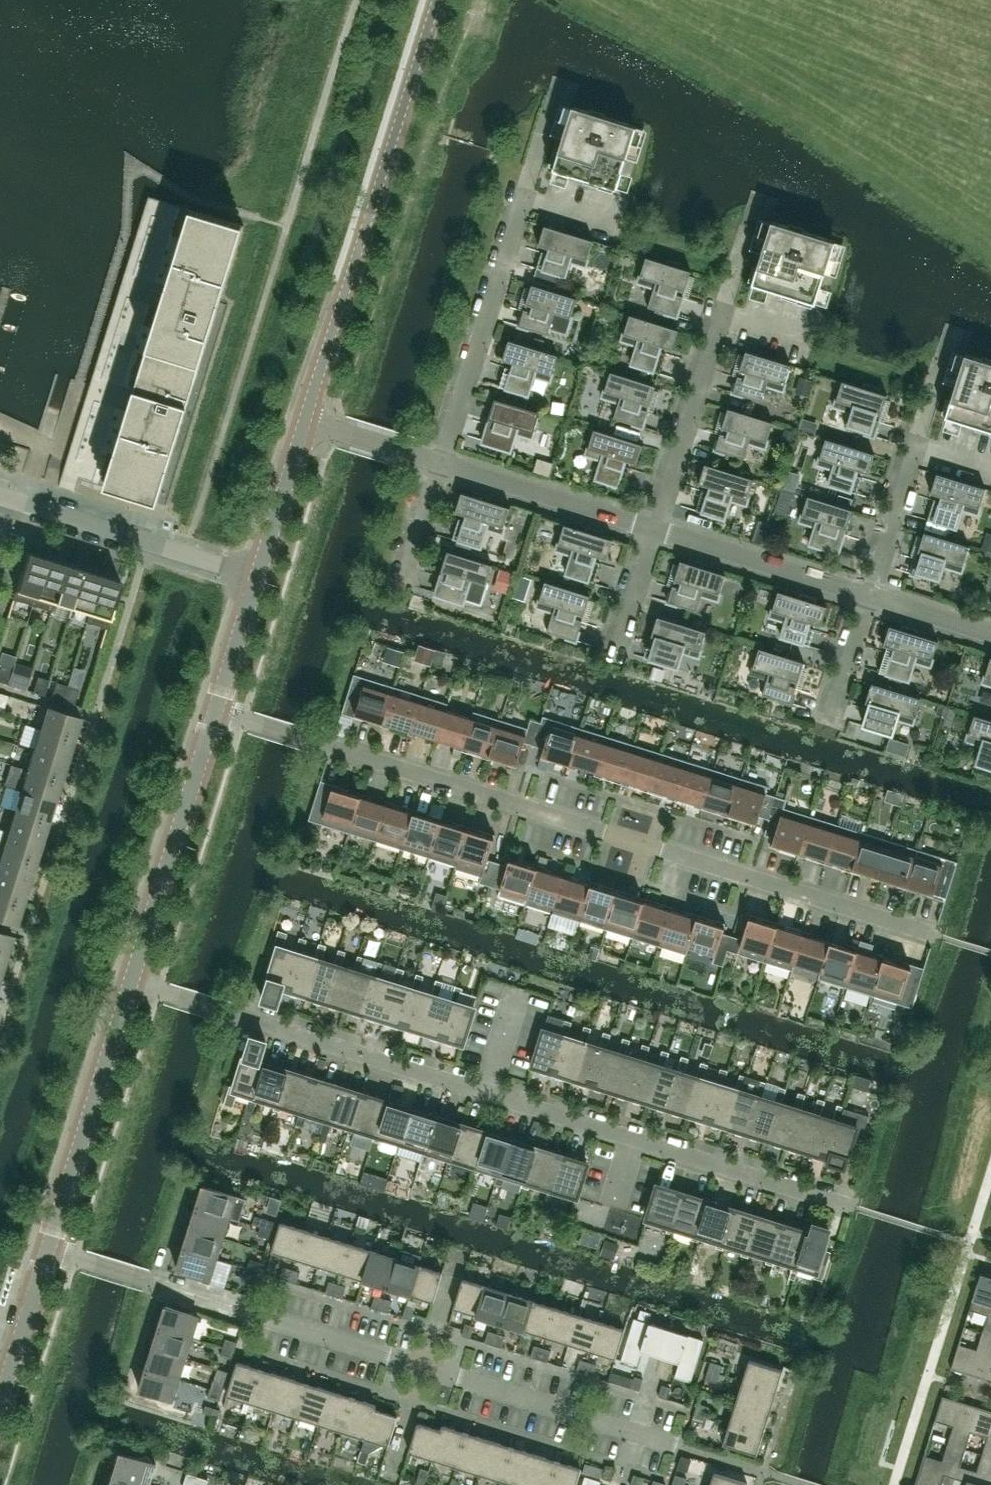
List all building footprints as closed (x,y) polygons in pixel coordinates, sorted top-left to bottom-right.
[(616,188),(636,125),(573,106),(553,169),(616,188)] [(158,500),(244,225),(149,196),(91,383),(90,385),(59,485),(76,491),(80,479),(133,495),(134,492),(158,500)] [(815,303),(835,240),(772,220),(752,283),(815,303)] [(587,259),(593,240),(545,225),(539,245),(550,248),(549,253),(542,251),(537,268),(565,276),(570,260),(586,265),(588,260),(587,259)] [(677,315),(691,270),(684,268),(685,262),(668,257),(667,263),(646,256),(640,276),(638,281),(654,286),(648,307),(677,315)] [(571,317),(577,298),(532,284),(519,325),(548,334),(550,327),(567,332),(571,317)] [(672,349),(678,329),(630,314),(624,333),(623,333),(621,339),(638,344),(632,364),(659,373),(666,352),(659,350),(660,345),(672,349)] [(552,374),(558,355),(509,339),(503,359),(515,363),(513,368),(506,366),(500,386),(528,395),(534,374),(550,380),(552,374)] [(785,384),(791,364),(746,350),(733,392),(762,401),(767,384),(784,389),(785,384)] [(965,353),(945,416),(990,430),(990,361),(965,353)] [(643,426),(655,385),(611,371),(604,390),(602,396),(619,401),(614,417),(643,426)] [(800,376),(796,388),(809,392),(812,380),(800,376)] [(874,436),(887,394),(880,392),(881,387),(864,381),(863,387),(842,380),(836,400),(834,405),(851,410),(845,427),(874,436)] [(534,431),(540,412),(495,398),(489,418),(490,418),(483,440),(511,448),(516,432),(533,437),(534,432),(534,431)] [(767,441),(773,422),(728,408),(715,449),(744,458),(749,441),(766,447),(767,441)] [(803,418),(799,429),(815,433),(818,422),(803,418)] [(785,428),(782,439),(792,442),(795,431),(785,428)] [(637,464),(643,444),(594,429),(588,448),(586,453),(602,458),(596,479),(624,487),(630,467),(623,465),(625,460),(637,464)] [(868,473),(875,453),(826,438),(820,457),(819,457),(818,463),(834,468),(829,484),(856,493),(862,476),(855,474),(856,469),(868,473)] [(748,498),(754,478),(705,463),(699,483),(711,487),(709,492),(702,490),(696,510),(724,519),(730,498),(747,503),(748,498)] [(980,507),(986,488),(937,473),(931,492),(943,496),(941,501),(934,499),(928,519),(956,528),(962,508),(978,513),(980,507)] [(782,487),(779,496),(792,500),(794,492),(782,487)] [(504,526),(510,507),(489,500),(490,497),(475,492),(474,496),(462,492),(455,512),(467,515),(466,520),(459,518),(453,539),(480,547),(487,527),(503,532),(505,527),(504,526)] [(847,529),(853,509),(808,495),(802,515),(801,515),(800,520),(816,525),(811,542),(839,550),(845,529),(847,529)] [(607,559),(613,539),(601,535),(602,532),(587,527),(586,530),(564,524),(558,543),(556,549),(573,554),(566,574),(594,583),(600,562),(594,560),(595,555),(607,559)] [(963,565),(969,546),(924,531),(911,573),(940,582),(945,565),(962,570),(963,565)] [(755,532),(753,539),(763,542),(765,535),(755,532)] [(493,564),(448,550),(441,570),(443,570),(436,592),(464,601),(464,599),(481,605),(487,584),(486,584),(493,564)] [(31,605),(46,558),(27,552),(12,599),(17,601),(18,600),(28,604),(31,605)] [(53,602),(64,564),(46,558),(31,605),(35,606),(46,609),(45,610),(51,611),(54,602),(53,602)] [(719,593),(726,574),(704,567),(705,564),(690,559),(689,563),(681,560),(668,601),(697,610),(702,594),(718,599),(720,594),(719,593)] [(71,608),(83,569),(64,564),(53,602),(54,602),(71,608)] [(500,568),(494,589),(508,593),(515,573),(500,568)] [(89,613),(101,575),(83,569),(71,608),(88,613),(89,613)] [(116,594),(120,581),(101,575),(89,613),(88,613),(85,622),(90,624),(90,623),(100,626),(100,627),(105,629),(114,600),(116,594)] [(520,575),(518,583),(529,587),(531,578),(520,575)] [(576,640),(590,595),(545,581),(539,600),(537,605),(553,610),(547,631),(576,640)] [(821,625),(827,606),(815,602),(816,598),(801,594),(800,597),(778,590),(772,610),(770,615),(786,620),(781,637),(809,645),(814,629),(807,627),(809,622),(821,625)] [(700,650),(706,631),(658,616),(651,635),(663,639),(662,644),(655,642),(650,659),(677,667),(683,651),(699,656),(701,650),(700,650)] [(932,660),(938,640),(917,633),(918,630),(903,625),(902,629),(889,625),(883,645),(895,648),(894,653),(887,651),(880,672),(908,680),(914,660),(931,665),(933,660),(932,660)] [(735,640),(731,651),(740,653),(744,643),(735,640)] [(400,665),(404,651),(387,646),(383,659),(400,665)] [(791,703),(804,661),(759,647),(753,667),(751,672),(767,677),(762,694),(791,703)] [(435,649),(431,661),(441,665),(445,652),(435,649)] [(990,656),(985,676),(984,676),(983,681),(990,684),(990,657),(990,656)] [(11,672),(12,669),(0,665),(0,666),(0,682),(7,684),(11,672)] [(15,686),(18,675),(11,672),(7,684),(15,686)] [(383,722),(394,686),(354,674),(342,713),(363,720),(364,716),(372,719),(382,722),(383,722)] [(44,695),(49,680),(37,676),(32,692),(44,695)] [(62,701),(67,686),(55,682),(50,697),(62,701)] [(914,717),(920,697),(872,682),(865,702),(877,706),(876,711),(869,709),(864,725),(891,734),(897,717),(913,722),(915,717),(914,717)] [(73,704),(78,689),(67,686),(62,701),(73,704)] [(410,730),(421,694),(394,686),(383,722),(382,722),(381,725),(390,728),(391,725),(401,728),(409,730),(410,730)] [(446,710),(448,703),(421,694),(410,730),(409,730),(408,734),(417,736),(418,733),(436,739),(437,739),(446,710)] [(74,739),(81,717),(47,707),(40,728),(74,739)] [(472,718),(446,710),(437,739),(455,745),(454,748),(463,751),(464,747),(463,747),(472,718)] [(490,755),(501,719),(474,711),(472,718),(463,747),(464,747),(482,753),(481,756),(490,759),(491,755),(490,755)] [(974,714),(968,734),(966,739),(982,744),(977,761),(990,765),(990,719),(974,714)] [(578,734),(580,727),(553,718),(551,725),(541,722),(534,744),(544,748),(541,758),(549,761),(551,757),(569,763),(578,734)] [(534,744),(541,722),(531,719),(529,728),(501,719),(490,755),(491,755),(509,761),(508,765),(516,767),(524,741),(534,744)] [(596,772),(607,735),(580,727),(578,734),(569,763),(567,767),(576,769),(577,766),(595,771),(596,772)] [(68,759),(74,739),(40,728),(34,749),(68,759)] [(623,780),(634,744),(607,735),(596,772),(595,771),(594,775),(603,778),(604,774),(622,780),(623,780)] [(649,788),(661,752),(634,744),(623,780),(622,780),(621,783),(630,786),(631,782),(649,788)] [(61,780),(68,759),(34,749),(27,769),(61,780)] [(676,797),(687,760),(661,752),(649,788),(668,794),(667,798),(676,800),(677,797),(676,797)] [(703,805),(714,769),(687,760),(676,797),(677,797),(695,802),(694,806),(702,809),(703,805)] [(55,801),(61,780),(27,769),(21,790),(55,801)] [(730,813),(739,784),(741,777),(714,769),(703,805),(721,811),(720,814),(729,817),(730,813)] [(730,813),(748,819),(747,823),(756,825),(759,815),(769,818),(776,796),(766,793),(768,786),(741,777),(739,784),(730,813)] [(360,796),(359,796),(341,790),(342,787),(321,780),(309,820),(338,829),(349,832),(360,796)] [(48,821),(55,801),(21,790),(15,810),(10,809),(48,821)] [(799,852),(811,815),(783,807),(786,799),(783,798),(784,792),(778,790),(776,796),(769,818),(764,834),(774,837),(771,847),(780,849),(781,846),(799,851),(799,852)] [(387,804),(386,804),(368,798),(369,795),(361,792),(359,796),(360,796),(349,832),(367,838),(376,840),(387,804)] [(402,849),(414,813),(395,807),(396,803),(387,801),(386,804),(387,804),(376,840),(396,847),(402,849)] [(42,842),(48,821),(10,809),(3,830),(42,842)] [(440,821),(441,821),(442,818),(433,815),(432,818),(414,813),(402,849),(425,856),(429,857),(440,821)] [(826,860),(837,824),(811,815),(799,852),(799,851),(798,855),(806,858),(807,854),(826,860)] [(467,829),(468,829),(469,826),(460,823),(459,827),(441,821),(440,821),(429,857),(454,865),(456,865),(467,829)] [(853,868),(864,832),(837,824),(826,860),(824,863),(833,866),(834,862),(853,868)] [(479,882),(490,885),(498,862),(488,859),(495,834),(487,831),(486,835),(468,829),(467,829),(456,865),(455,870),(481,878),(479,882)] [(42,842),(3,830),(0,841),(0,852),(35,863),(42,842)] [(880,877),(891,840),(864,832),(853,868),(872,874),(870,878),(879,880),(880,877)] [(906,885),(918,849),(891,840),(880,877),(898,882),(897,886),(906,889),(907,885),(906,885)] [(945,901),(958,861),(918,849),(906,885),(907,885),(925,891),(924,894),(945,901)] [(35,863),(0,852),(0,874),(29,883),(35,863)] [(537,868),(536,867),(518,862),(519,858),(511,856),(508,865),(498,862),(490,885),(500,888),(498,895),(507,898),(526,904),(537,868)] [(564,876),(563,876),(545,870),(546,867),(537,864),(536,867),(537,868),(526,904),(537,907),(552,912),(564,876)] [(590,884),(572,878),(573,875),(564,872),(563,876),(564,876),(552,912),(566,916),(579,920),(590,884)] [(29,883),(0,874),(0,897),(23,904),(29,883)] [(608,921),(617,893),(598,887),(599,883),(591,881),(590,884),(579,920),(606,929),(609,922),(608,921)] [(644,901),(645,898),(637,895),(636,898),(617,893),(608,921),(609,922),(627,927),(634,930),(644,901)] [(23,904),(0,897),(0,920),(16,925),(23,904)] [(670,909),(671,909),(672,906),(663,903),(662,907),(644,901),(634,930),(632,936),(659,945),(670,909)] [(697,918),(698,918),(699,914),(690,912),(689,915),(671,909),(670,909),(659,945),(687,954),(689,947),(688,947),(697,918)] [(765,961),(776,925),(758,920),(759,916),(750,913),(742,938),(732,935),(727,950),(738,953),(765,961)] [(727,950),(732,935),(723,932),(726,922),(717,920),(716,923),(698,918),(697,918),(688,947),(689,947),(714,955),(712,961),(723,965),(727,950)] [(803,934),(785,928),(786,924),(780,923),(777,922),(776,925),(765,961),(793,970),(795,963),(794,963),(803,934)] [(299,952),(295,951),(283,947),(288,933),(279,930),(273,948),(278,950),(263,1001),(277,1005),(284,983),(289,985),(299,952)] [(821,971),(830,942),(811,936),(812,933),(804,930),(803,934),(794,963),(795,963),(798,964),(820,971),(821,971)] [(13,935),(0,932),(0,955),(6,957),(13,935)] [(319,958),(315,957),(303,953),(307,939),(300,937),(295,951),(299,952),(289,985),(293,986),(291,995),(297,997),(298,993),(307,995),(319,958)] [(857,950),(857,951),(858,947),(850,944),(849,948),(830,942),(821,971),(820,971),(818,978),(825,980),(845,986),(857,950)] [(338,964),(334,963),(322,960),(327,945),(319,943),(315,957),(319,958),(307,995),(316,998),(314,1003),(320,1004),(322,1000),(326,1001),(338,964)] [(358,971),(354,969),(342,966),(346,951),(343,950),(339,949),(334,963),(338,964),(326,1001),(331,1003),(329,1007),(335,1009),(337,1005),(346,1008),(358,971)] [(883,959),(884,959),(885,955),(876,953),(875,956),(857,951),(857,950),(845,986),(854,989),(872,995),(883,959)] [(373,976),(378,961),(358,955),(354,969),(358,971),(346,1008),(355,1010),(353,1015),(359,1016),(361,1012),(365,1014),(377,977),(373,976)] [(912,1007),(925,968),(903,961),(902,964),(884,959),(883,959),(872,995),(912,1007)] [(396,983),(393,982),(380,978),(385,963),(378,961),(373,976),(377,977),(365,1014),(370,1015),(368,1019),(375,1021),(376,1017),(385,1020),(396,983)] [(416,989),(412,988),(400,984),(404,969),(401,968),(397,967),(393,982),(396,983),(385,1020),(394,1022),(392,1027),(398,1029),(401,1020),(406,1021),(416,989)] [(435,995),(432,994),(419,990),(424,975),(420,974),(417,973),(412,988),(416,989),(406,1021),(410,1023),(407,1031),(413,1033),(415,1029),(424,1032),(435,995)] [(455,1001),(451,1000),(439,996),(443,981),(436,979),(432,994),(435,995),(424,1032),(432,1034),(431,1039),(437,1041),(440,1032),(444,1033),(455,1001)] [(455,1001),(444,1033),(449,1035),(446,1044),(452,1045),(454,1041),(462,1044),(461,1048),(462,1048),(475,1007),(458,1002),(463,988),(456,985),(451,1000),(455,1001)] [(564,1035),(568,1036),(572,1021),(565,1019),(566,1016),(549,1011),(547,1018),(547,1017),(531,1069),(532,1070),(533,1066),(542,1069),(541,1073),(547,1075),(549,1066),(554,1067),(564,1035)] [(583,1041),(587,1042),(591,1027),(584,1025),(580,1040),(568,1036),(564,1035),(554,1067),(558,1069),(556,1078),(562,1079),(563,1075),(572,1078),(583,1041)] [(603,1047),(606,1048),(611,1034),(604,1031),(599,1046),(587,1042),(583,1041),(572,1078),(581,1081),(579,1085),(586,1087),(588,1078),(593,1079),(603,1047)] [(254,1097),(265,1062),(260,1060),(266,1041),(252,1036),(236,1087),(230,1085),(224,1104),(233,1106),(238,1092),(250,1095),(254,1097)] [(622,1053),(626,1054),(630,1040),(623,1037),(619,1052),(606,1048),(603,1047),(593,1079),(597,1081),(595,1090),(601,1092),(602,1087),(611,1090),(622,1053)] [(705,1042),(701,1054),(710,1057),(714,1044),(705,1042)] [(642,1059),(645,1060),(650,1046),(643,1043),(638,1058),(626,1054),(622,1053),(611,1090),(620,1093),(618,1097),(624,1099),(626,1095),(630,1096),(642,1059)] [(661,1065),(665,1066),(669,1052),(666,1051),(662,1050),(658,1064),(645,1060),(642,1059),(630,1096),(635,1097),(634,1102),(640,1104),(641,1099),(650,1102),(661,1065)] [(681,1071),(684,1072),(689,1058),(682,1056),(677,1070),(665,1066),(661,1065),(650,1102),(659,1105),(657,1109),(663,1111),(665,1107),(669,1108),(681,1071)] [(279,1104),(290,1070),(265,1062),(254,1097),(250,1095),(246,1109),(253,1111),(258,1098),(275,1103),(279,1104)] [(700,1077),(704,1078),(708,1064),(701,1062),(697,1076),(684,1072),(681,1071),(669,1108),(674,1110),(673,1114),(679,1116),(680,1112),(689,1114),(700,1077)] [(720,1083),(723,1084),(728,1070),(721,1068),(716,1082),(704,1078),(700,1077),(689,1114),(698,1117),(696,1121),(702,1123),(705,1114),(710,1116),(720,1083)] [(304,1112),(315,1077),(290,1070),(279,1104),(275,1103),(273,1109),(281,1111),(282,1105),(284,1106),(300,1111),(304,1112)] [(739,1089),(743,1090),(747,1076),(740,1074),(736,1088),(723,1084),(720,1083),(710,1116),(714,1117),(711,1126),(718,1128),(719,1124),(728,1126),(739,1089)] [(867,1090),(871,1079),(857,1074),(853,1086),(867,1090)] [(747,1132),(759,1095),(762,1097),(767,1082),(747,1076),(743,1090),(739,1089),(728,1126),(737,1129),(735,1133),(741,1135),(743,1131),(747,1132)] [(328,1120),(339,1085),(315,1077),(304,1112),(300,1111),(296,1124),(303,1126),(307,1113),(325,1119),(328,1120)] [(353,1127),(364,1093),(339,1085),(328,1120),(325,1119),(323,1124),(330,1127),(332,1121),(333,1121),(350,1126),(353,1127)] [(778,1101),(782,1103),(786,1088),(779,1086),(775,1100),(762,1097),(759,1095),(747,1132),(752,1134),(750,1138),(757,1140),(758,1136),(767,1138),(778,1101)] [(798,1108),(801,1109),(806,1094),(799,1092),(794,1106),(782,1103),(778,1101),(767,1138),(775,1141),(774,1146),(780,1147),(782,1143),(786,1145),(798,1108)] [(378,1135),(389,1101),(364,1093),(353,1127),(350,1126),(348,1132),(355,1134),(373,1140),(375,1134),(378,1135)] [(817,1114),(821,1115),(825,1100),(822,1099),(818,1098),(813,1112),(801,1109),(798,1108),(786,1145),(791,1146),(789,1150),(795,1152),(797,1148),(806,1151),(817,1114)] [(403,1143),(414,1108),(389,1101),(378,1135),(375,1134),(373,1140),(380,1142),(378,1146),(380,1149),(393,1153),(396,1152),(398,1148),(399,1142),(403,1143)] [(837,1120),(840,1121),(844,1107),(845,1106),(837,1104),(833,1119),(821,1115),(817,1114),(806,1151),(814,1153),(813,1158),(819,1160),(822,1151),(827,1152),(837,1120)] [(828,1162),(844,1167),(853,1136),(862,1139),(869,1115),(844,1107),(840,1121),(837,1120),(827,1152),(831,1153),(828,1162)] [(428,1151),(439,1116),(414,1108),(403,1143),(399,1142),(398,1148),(405,1150),(407,1144),(424,1149),(428,1151)] [(452,1158),(464,1124),(439,1116),(428,1151),(424,1149),(418,1168),(427,1171),(433,1152),(449,1157),(452,1158)] [(477,1166),(488,1131),(464,1124),(452,1158),(449,1157),(447,1163),(454,1165),(456,1159),(474,1165),(477,1166)] [(502,1174),(513,1139),(488,1131),(477,1166),(474,1165),(472,1171),(477,1172),(479,1173),(481,1167),(498,1173),(502,1174)] [(527,1181),(538,1147),(513,1139),(502,1174),(498,1173),(495,1183),(520,1190),(521,1186),(523,1180),(527,1181)] [(552,1189),(563,1155),(538,1147),(527,1181),(523,1180),(521,1186),(529,1188),(531,1182),(548,1188),(552,1189)] [(575,1203),(588,1162),(563,1155),(552,1189),(548,1188),(546,1194),(554,1196),(555,1190),(576,1197),(574,1203),(575,1203)] [(672,1226),(683,1192),(657,1184),(645,1225),(646,1225),(647,1219),(668,1225),(666,1231),(674,1234),(675,1228),(672,1226)] [(196,1206),(230,1217),(239,1220),(246,1198),(203,1185),(196,1206)] [(697,1234),(708,1200),(683,1192),(672,1226),(675,1228),(693,1233),(691,1239),(698,1241),(700,1235),(697,1234)] [(721,1242),(732,1207),(708,1200),(697,1234),(700,1235),(718,1241),(716,1247),(723,1249),(725,1243),(721,1242)] [(224,1237),(230,1217),(196,1206),(190,1227),(224,1237)] [(746,1250),(757,1215),(732,1207),(721,1242),(725,1243),(743,1249),(741,1255),(748,1257),(750,1251),(746,1250)] [(575,1225),(605,1226),(606,1209),(575,1208),(575,1225)] [(359,1214),(356,1225),(365,1228),(369,1217),(359,1214)] [(272,1230),(275,1221),(256,1215),(253,1224),(261,1226),(272,1230)] [(771,1257),(782,1223),(757,1215),(746,1250),(750,1251),(767,1256),(766,1262),(773,1264),(775,1259),(771,1257)] [(295,1258),(304,1229),(281,1222),(272,1251),(295,1258)] [(796,1265),(807,1231),(782,1223),(771,1257),(775,1259),(792,1264),(790,1270),(798,1272),(799,1266),(796,1265)] [(814,1277),(822,1280),(831,1251),(823,1249),(829,1228),(814,1223),(811,1232),(807,1231),(796,1265),(799,1266),(815,1271),(814,1277)] [(270,1238),(272,1230),(261,1226),(258,1234),(270,1238)] [(217,1258),(224,1237),(190,1227),(183,1248),(217,1258)] [(318,1265),(327,1236),(304,1229),(295,1258),(318,1265)] [(341,1272),(350,1243),(327,1236),(318,1265),(341,1272)] [(606,1238),(600,1255),(611,1259),(616,1242),(606,1238)] [(364,1279),(373,1250),(350,1243),(341,1272),(364,1279)] [(211,1279),(217,1258),(183,1248),(177,1269),(211,1279)] [(387,1287),(396,1257),(373,1250),(364,1279),(387,1287)] [(410,1294),(419,1265),(396,1257),(387,1287),(410,1294)] [(259,1271),(262,1262),(250,1259),(248,1267),(259,1271)] [(433,1301),(442,1272),(419,1265),(410,1294),(433,1301)] [(288,1281),(292,1269),(283,1266),(280,1278),(288,1281)] [(257,1279),(259,1271),(248,1267),(245,1276),(257,1279)] [(297,1283),(300,1272),(292,1269),(288,1281),(297,1283)] [(981,1273),(969,1309),(987,1315),(982,1332),(990,1335),(990,1276),(981,1273)] [(477,1315),(486,1286),(463,1278),(454,1307),(477,1315)] [(334,1295),(338,1283),(329,1281),(326,1292),(334,1295)] [(342,1298),(346,1286),(338,1283),(334,1295),(342,1298)] [(500,1322),(509,1293),(486,1286),(477,1315),(500,1322)] [(523,1329),(532,1300),(509,1293),(500,1322),(523,1329)] [(380,1309),(383,1298),(375,1295),(371,1307),(380,1309)] [(388,1312),(392,1300),(383,1298),(380,1309),(388,1312)] [(546,1336),(555,1307),(532,1300),(523,1329),(546,1336)] [(411,1319),(415,1307),(406,1305),(403,1316),(411,1319)] [(193,1337),(199,1316),(165,1306),(159,1327),(193,1337)] [(569,1343),(578,1314),(555,1307),(546,1336),(569,1343)] [(592,1351),(601,1322),(578,1314),(569,1343),(592,1351)] [(660,1356),(669,1328),(634,1318),(621,1359),(637,1364),(641,1350),(660,1356)] [(616,1358),(625,1329),(601,1322),(592,1351),(616,1358)] [(470,1337),(474,1326),(466,1323),(462,1335),(470,1337)] [(186,1358),(193,1337),(159,1327),(152,1347),(186,1358)] [(691,1381),(704,1339),(669,1328),(660,1356),(679,1362),(675,1376),(691,1381)] [(493,1345),(497,1333),(488,1330),(485,1342),(493,1345)] [(990,1363),(990,1335),(982,1332),(977,1349),(959,1343),(951,1368),(986,1379),(990,1363)] [(502,1347),(505,1336),(497,1333),(493,1345),(502,1347)] [(238,1341),(226,1338),(223,1346),(235,1350),(238,1341)] [(539,1359),(543,1347),(534,1345),(531,1356),(539,1359)] [(232,1358),(235,1350),(223,1346),(221,1355),(232,1358)] [(180,1379),(186,1358),(152,1347),(146,1368),(180,1379)] [(547,1361),(551,1350),(543,1347),(539,1359),(547,1361)] [(585,1373),(588,1362),(580,1359),(576,1370),(585,1373)] [(776,1391),(783,1370),(749,1359),(743,1380),(776,1391)] [(250,1402),(261,1368),(237,1361),(227,1395),(250,1402)] [(719,1373),(722,1365),(711,1361),(708,1370),(719,1373)] [(593,1376),(597,1364),(588,1362),(585,1373),(593,1376)] [(173,1400),(180,1379),(146,1368),(139,1389),(173,1400)] [(273,1409),(284,1375),(261,1368),(250,1402),(273,1409)] [(717,1382),(719,1373),(708,1370),(705,1378),(717,1382)] [(296,1416),(307,1383),(284,1375),(273,1409),(296,1416)] [(640,1390),(643,1378),(635,1376),(631,1387),(640,1390)] [(222,1392),(224,1384),(213,1380),(210,1388),(222,1392)] [(770,1412),(776,1391),(743,1380),(736,1401),(770,1412)] [(319,1423),(330,1390),(307,1383),(296,1416),(319,1423)] [(667,1398),(671,1387),(662,1384),(659,1396),(667,1398)] [(219,1400),(222,1392),(210,1388),(208,1397),(219,1400)] [(342,1430),(353,1397),(330,1390),(319,1423),(342,1430)] [(970,1431),(978,1406),(943,1395),(935,1420),(953,1426),(947,1443),(965,1448),(971,1431),(970,1431)] [(365,1438),(376,1404),(353,1397),(342,1430),(365,1438)] [(763,1432),(770,1412),(736,1401),(730,1422),(763,1432)] [(706,1415),(709,1406),(698,1403),(695,1411),(706,1415)] [(389,1445),(398,1416),(375,1409),(376,1404),(365,1438),(358,1460),(367,1463),(370,1451),(384,1443),(389,1445)] [(978,1406),(970,1431),(971,1431),(987,1436),(982,1454),(990,1456),(990,1410),(978,1406)] [(704,1423),(706,1415),(695,1411),(692,1419),(704,1423)] [(432,1459),(443,1425),(442,1425),(441,1429),(418,1422),(409,1451),(432,1459)] [(757,1453),(763,1432),(730,1422),(723,1443),(757,1453)] [(455,1466),(466,1432),(443,1425),(432,1459),(455,1466)] [(478,1473),(489,1439),(466,1432),(455,1466),(478,1473)] [(501,1480),(512,1446),(489,1439),(478,1473),(501,1480)] [(959,1465),(960,1466),(965,1448),(947,1443),(942,1460),(924,1454),(915,1484),(941,1484),(942,1482),(953,1484),(959,1465)] [(535,1453),(512,1446),(501,1480),(518,1484),(525,1484),(535,1453)] [(149,1484),(156,1463),(153,1462),(147,1455),(138,1457),(118,1451),(115,1461),(118,1462),(114,1472),(111,1471),(111,1472),(149,1484)] [(558,1461),(535,1453),(525,1484),(550,1484),(558,1461)] [(990,1484),(990,1456),(982,1454),(977,1471),(960,1466),(959,1465),(953,1484),(990,1484)] [(689,1470),(692,1458),(682,1455),(678,1467),(689,1470)] [(581,1468),(558,1461),(550,1484),(576,1484),(581,1468)] [(611,1480),(615,1468),(606,1465),(603,1477),(611,1480)] [(426,1481),(429,1470),(421,1467),(417,1479),(426,1481)] [(149,1484),(111,1472),(108,1482),(111,1482),(110,1484),(149,1484)] [(196,1475),(187,1472),(183,1484),(193,1484),(194,1483),(196,1475)] [(748,1482),(714,1472),(710,1484),(747,1484),(748,1482)] [(643,1477),(634,1474),(631,1484),(640,1484),(643,1477)] [(687,1478),(675,1474),(673,1482),(681,1484),(685,1484),(687,1478)] [(208,1479),(196,1475),(194,1483),(201,1484),(207,1484),(208,1479)] [(601,1480),(585,1475),(582,1484),(599,1484),(601,1480)]
